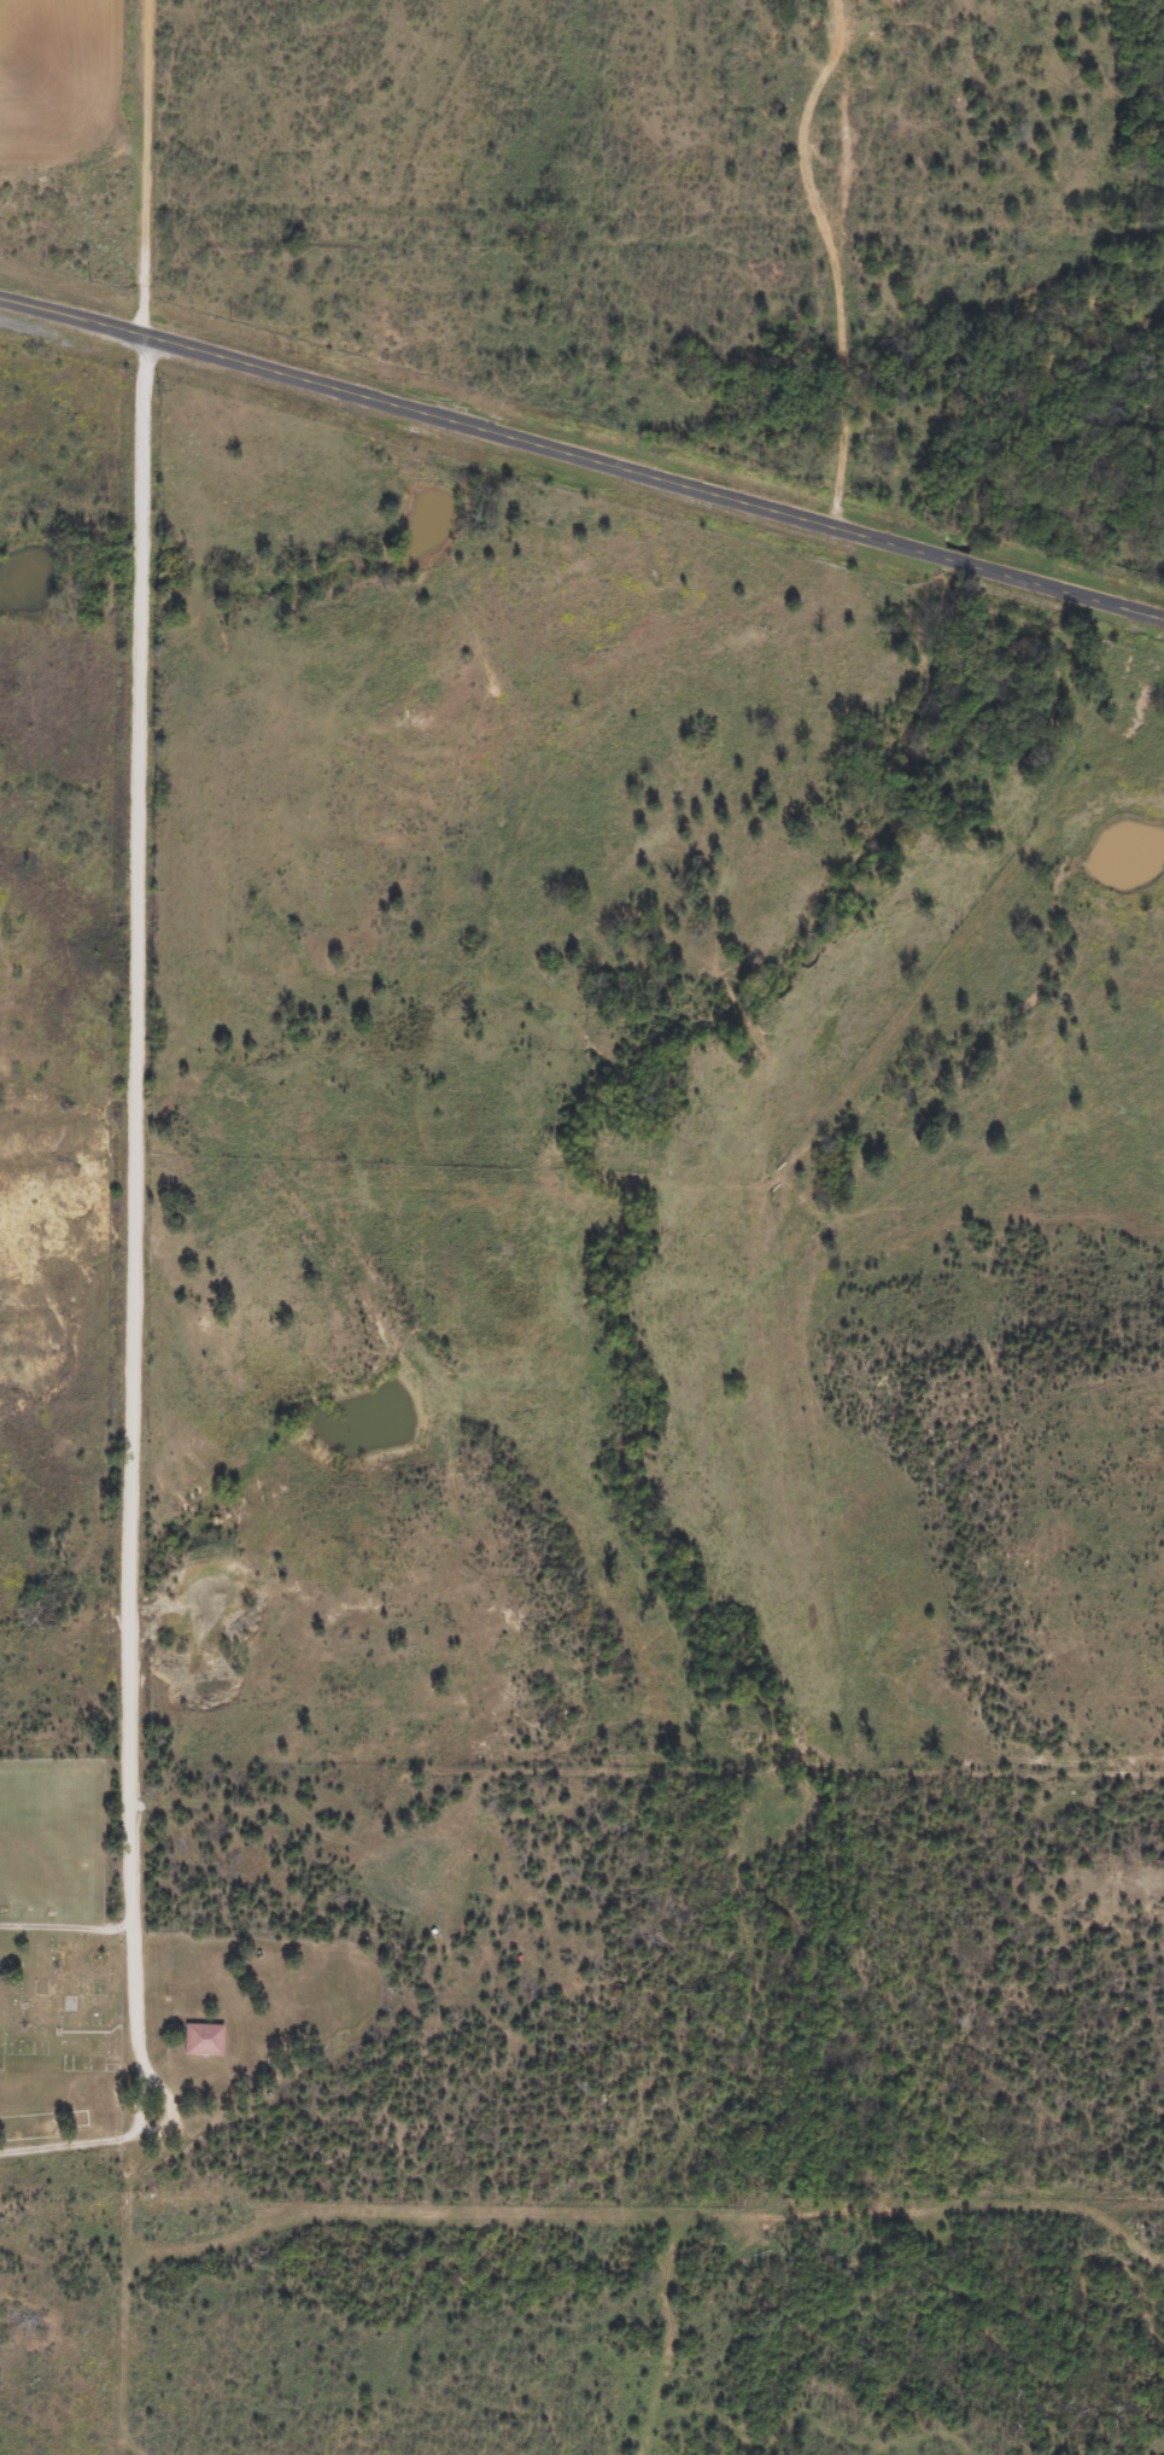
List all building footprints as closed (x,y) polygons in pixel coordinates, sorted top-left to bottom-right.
[(221,2022),(183,2022),(183,2054),(221,2054),(221,2022)]
